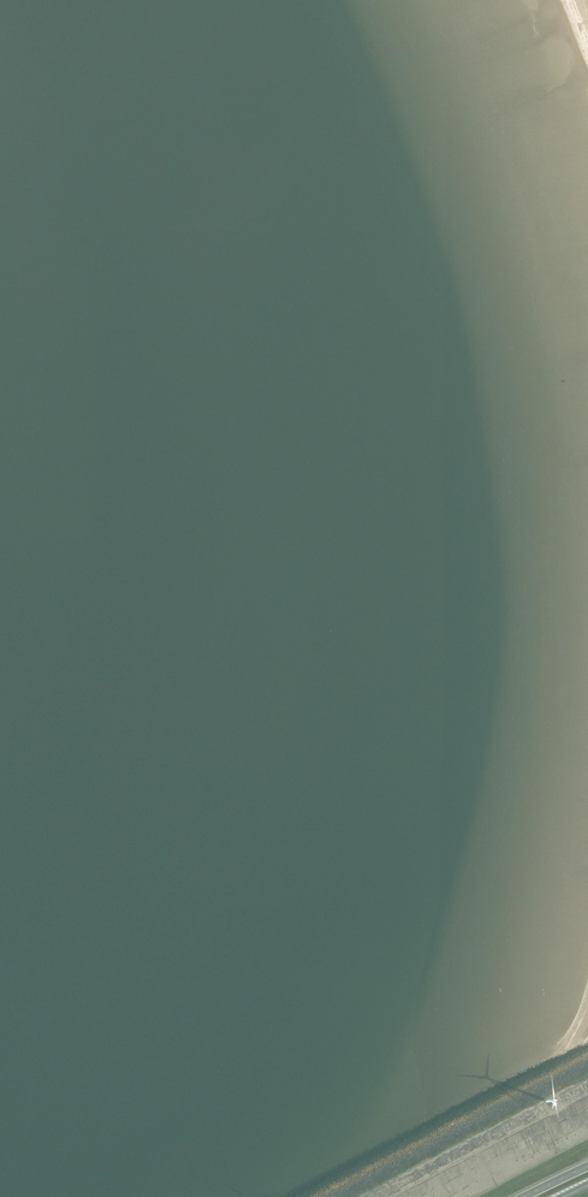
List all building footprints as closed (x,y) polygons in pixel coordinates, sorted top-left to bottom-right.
[(549,1100),(549,1107),(554,1110),(560,1107),(560,1101),(555,1098),(549,1100)]
